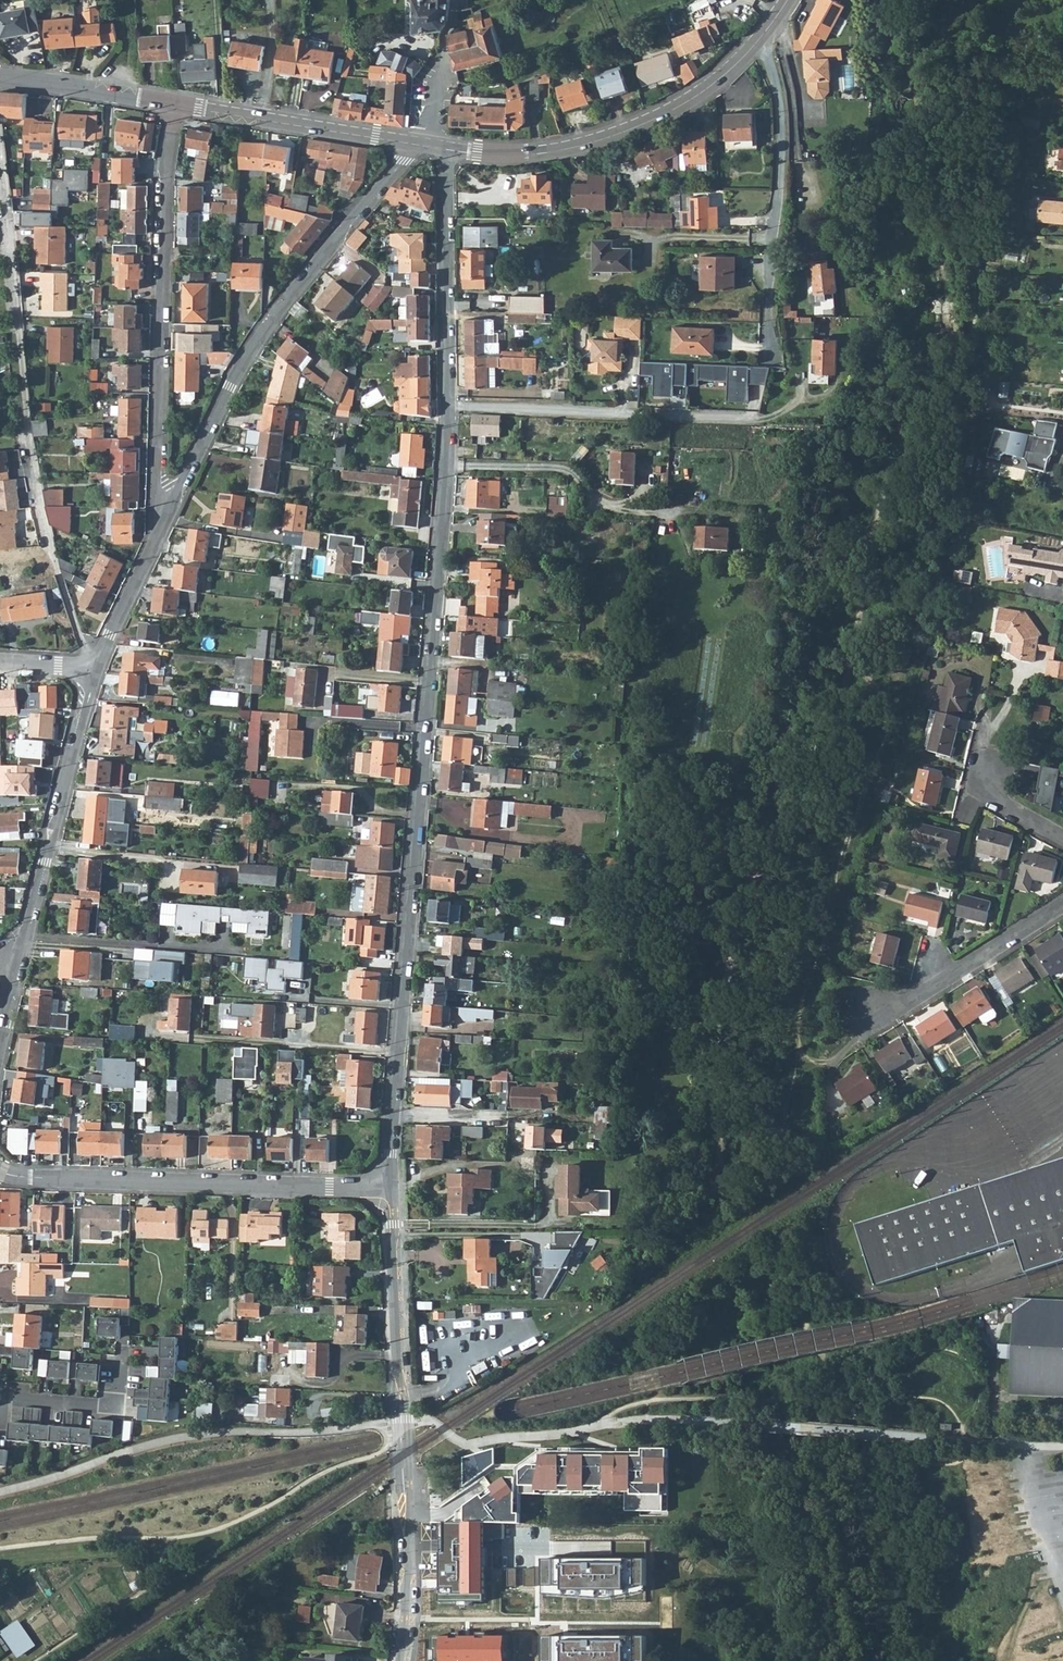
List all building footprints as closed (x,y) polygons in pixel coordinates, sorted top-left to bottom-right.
[(34,0),(25,0),(27,8),(0,12),(0,29),(2,37),(40,30),(34,0)] [(443,29),(447,24),(450,0),(413,0),(415,30),(443,29)] [(790,44),(790,54),(799,54),(810,54),(817,42),(821,45),(842,12),(823,0),(819,0),(814,7),(816,8),(812,14),(813,17),(811,20),(809,19),(801,33),(795,43),(790,44)] [(84,24),(76,25),(78,45),(102,43),(102,42),(117,41),(115,23),(101,23),(100,10),(96,7),(87,7),(84,11),(84,24)] [(471,29),(448,35),(448,41),(450,51),(453,61),(456,70),(503,56),(491,17),(484,20),(481,10),(474,13),(473,9),(458,10),(457,22),(457,23),(468,19),(471,29)] [(833,31),(840,34),(848,19),(841,15),(833,31)] [(49,47),(78,45),(76,25),(75,17),(74,17),(47,19),(49,47)] [(621,34),(644,25),(641,18),(619,26),(621,34)] [(712,23),(710,18),(695,24),(697,30),(681,37),(674,40),(678,56),(688,53),(691,52),(694,52),(697,51),(697,49),(716,40),(713,35),(709,25),(712,24),(712,23)] [(714,22),(712,23),(712,24),(709,25),(713,35),(719,33),(714,22)] [(171,54),(177,54),(177,52),(176,36),(176,35),(170,35),(170,25),(159,25),(159,36),(144,37),(145,60),(171,59),(171,54)] [(598,43),(621,34),(619,26),(614,28),(605,31),(595,35),(595,36),(598,43)] [(185,35),(176,36),(177,52),(186,51),(185,35)] [(184,82),(216,80),(212,37),(209,37),(210,40),(204,40),(205,55),(209,54),(210,59),(182,61),(184,82)] [(276,72),(304,76),(310,41),(297,39),(296,47),(281,44),(276,72)] [(260,69),(264,46),(235,40),(231,64),(260,69)] [(326,43),(310,41),(304,76),(330,81),(335,54),(324,52),(326,43)] [(347,77),(354,51),(349,48),(342,76),(347,77)] [(383,52),(378,66),(409,74),(414,76),(416,76),(424,67),(416,61),(392,52),(383,52)] [(674,76),(667,54),(635,64),(642,86),(674,76)] [(810,54),(799,54),(798,74),(801,74),(801,96),(807,102),(815,102),(821,96),(821,85),(823,85),(824,64),(824,54),(810,54)] [(824,54),(824,64),(837,65),(837,54),(824,54)] [(688,60),(681,65),(692,80),(699,74),(688,60)] [(372,64),(370,79),(409,82),(409,74),(378,66),(372,64)] [(675,70),(685,84),(692,80),(681,65),(675,70)] [(580,80),(589,76),(586,66),(577,69),(580,80)] [(628,89),(621,66),(597,74),(605,97),(628,89)] [(541,86),(551,87),(551,72),(531,82),(531,98),(540,98),(541,86)] [(379,105),(379,108),(405,113),(409,82),(370,79),(370,84),(389,87),(387,102),(383,102),(382,105),(379,105)] [(565,110),(581,105),(589,102),(586,92),(582,80),(558,87),(565,110)] [(525,96),(519,84),(508,90),(509,98),(510,129),(518,129),(526,122),(527,95),(525,96)] [(583,111),(599,106),(594,89),(586,92),(589,102),(581,105),(583,111)] [(25,118),(25,116),(26,94),(0,92),(0,108),(1,116),(25,118)] [(336,98),(334,115),(363,120),(365,106),(367,106),(368,95),(355,93),(352,95),(351,101),(336,98)] [(481,105),(451,105),(450,126),(510,129),(509,98),(481,97),(481,105)] [(404,126),(405,113),(379,108),(367,106),(365,106),(363,120),(404,126)] [(96,139),(102,140),(102,127),(96,127),(97,116),(62,113),(60,146),(85,147),(85,139),(96,140),(96,139)] [(752,114),(724,115),(725,150),(739,149),(739,157),(755,156),(755,147),(756,147),(756,139),(753,139),(752,114)] [(36,117),(25,116),(25,118),(25,136),(32,136),(32,148),(41,149),(42,152),(53,152),(54,124),(43,123),(41,122),(38,121),(36,120),(36,117)] [(1040,131),(1041,121),(1020,119),(1019,129),(1040,131)] [(153,124),(119,120),(116,145),(122,146),(122,150),(137,153),(138,151),(150,152),(153,124)] [(195,173),(194,180),(206,180),(213,133),(190,129),(186,148),(201,150),(200,156),(197,156),(195,166),(192,166),(192,172),(195,173)] [(707,131),(686,132),(686,163),(708,163),(707,131)] [(674,155),(676,189),(681,189),(680,153),(677,132),(671,135),(670,133),(646,143),(647,146),(635,151),(641,166),(653,161),(658,171),(669,167),(666,158),(674,155)] [(319,180),(324,181),(327,167),(332,143),(310,139),(307,156),(320,159),(316,182),(318,183),(319,180)] [(267,144),(241,143),(239,169),(266,170),(267,144)] [(338,162),(343,162),(347,163),(350,146),(332,143),(327,167),(337,169),(338,162)] [(291,148),(267,144),(266,170),(286,173),(291,148)] [(370,153),(371,149),(350,146),(347,163),(343,162),(338,187),(340,188),(338,194),(340,195),(349,199),(362,182),(367,153),(370,153)] [(112,158),(112,184),(132,184),(132,158),(112,158)] [(54,179),(54,187),(53,203),(59,203),(70,204),(70,188),(89,188),(90,169),(66,167),(65,179),(54,179)] [(590,168),(589,175),(591,187),(608,188),(607,175),(590,168)] [(547,175),(533,174),(533,179),(525,178),(525,188),(521,187),(521,201),(551,202),(552,180),(547,180),(547,175)] [(91,202),(99,202),(100,181),(100,175),(92,175),(91,202)] [(607,211),(608,190),(608,189),(608,188),(591,187),(589,175),(589,184),(573,184),(573,209),(591,209),(591,211),(607,211)] [(617,175),(607,175),(608,188),(617,188),(617,175)] [(405,185),(399,183),(382,202),(397,208),(399,202),(428,211),(432,199),(427,197),(430,185),(418,181),(417,184),(407,180),(405,185)] [(110,209),(110,181),(100,181),(99,202),(99,208),(108,209),(110,209)] [(36,186),(35,205),(53,205),(53,203),(54,187),(36,186)] [(126,206),(125,210),(147,211),(148,186),(129,186),(128,206),(126,206)] [(181,186),(180,213),(203,213),(203,203),(204,187),(181,186)] [(210,203),(210,213),(221,214),(237,214),(238,188),(223,187),(223,198),(227,198),(227,206),(224,205),(224,204),(210,203)] [(290,199),(265,191),(264,203),(288,209),(290,199)] [(309,195),(292,191),(290,199),(288,209),(316,216),(318,206),(308,204),(309,195)] [(672,211),(649,211),(647,227),(682,227),(682,193),(672,193),(672,211)] [(688,193),(683,193),(682,193),(682,227),(719,227),(719,206),(712,206),(712,197),(694,197),(694,210),(688,210),(688,193)] [(1039,199),(1036,219),(1062,223),(1062,203),(1039,199)] [(324,203),(319,202),(318,206),(316,216),(331,219),(333,208),(323,206),(324,203)] [(299,223),(286,240),(281,246),(282,249),(285,252),(289,252),(293,246),(303,254),(331,219),(316,216),(288,209),(264,203),(264,215),(286,220),(299,223)] [(108,219),(108,209),(99,208),(98,226),(97,236),(107,236),(107,225),(104,225),(105,218),(108,219)] [(147,233),(147,211),(125,210),(123,209),(122,233),(147,233)] [(53,225),(54,216),(54,211),(24,210),(24,224),(37,225),(53,225)] [(649,211),(624,210),(624,211),(622,225),(622,226),(647,227),(649,211)] [(613,211),(613,226),(622,226),(622,225),(624,211),(613,211)] [(203,213),(180,213),(179,243),(200,244),(200,222),(208,222),(210,220),(210,213),(203,213)] [(230,234),(236,234),(236,222),(237,214),(221,214),(220,226),(230,227),(230,234)] [(283,232),(286,220),(264,215),(264,227),(283,232)] [(412,228),(414,220),(399,215),(397,223),(412,228)] [(258,223),(236,222),(236,234),(257,235),(258,223)] [(67,264),(68,226),(53,225),(37,225),(37,237),(39,238),(39,252),(39,264),(67,264)] [(466,226),(466,246),(499,246),(498,227),(466,226)] [(365,238),(357,232),(347,245),(355,251),(363,241),(365,238)] [(425,237),(394,235),(393,244),(401,247),(400,266),(407,266),(407,274),(426,275),(426,259),(423,259),(424,252),(425,252),(425,237)] [(612,240),(593,240),(593,269),(631,270),(631,249),(612,248),(612,240)] [(370,246),(363,241),(355,251),(362,257),(370,246)] [(144,265),(144,254),(137,254),(137,246),(113,245),(112,261),(121,262),(121,273),(115,276),(115,284),(120,289),(141,290),(141,279),(143,279),(144,269),(142,269),(142,265),(144,265)] [(484,249),(462,250),(462,288),(485,289),(484,249)] [(735,256),(702,255),(701,278),(706,278),(706,289),(734,289),(735,256)] [(827,260),(812,262),(814,292),(836,291),(834,269),(828,269),(827,260)] [(234,288),(262,288),(263,264),(234,263),(234,266),(234,288)] [(354,263),(337,283),(354,297),(371,277),(354,263)] [(70,315),(70,272),(43,272),(43,283),(46,283),(46,287),(46,315),(70,315)] [(403,282),(403,288),(412,288),(430,290),(430,275),(426,275),(407,274),(401,274),(394,274),(394,282),(403,282)] [(335,324),(356,299),(354,297),(337,283),(316,309),(335,324)] [(208,284),(187,284),(187,297),(185,297),(184,320),(207,321),(208,284)] [(375,286),(363,305),(374,314),(394,287),(375,286)] [(400,308),(400,321),(430,320),(430,297),(412,297),(412,288),(403,288),(394,287),(393,298),(408,298),(408,308),(400,308)] [(509,295),(509,311),(544,312),(544,307),(544,296),(509,295)] [(784,317),(798,318),(797,313),(792,313),(791,301),(783,302),(784,317)] [(137,305),(118,304),(117,327),(142,328),(143,314),(137,313),(137,305)] [(300,322),(308,312),(298,304),(290,314),(300,322)] [(546,322),(546,312),(544,312),(509,311),(509,324),(537,325),(537,322),(546,322)] [(640,316),(614,315),(614,331),(605,331),(604,339),(589,339),(588,348),(594,348),(594,358),(593,358),(590,361),(590,369),(593,371),(605,372),(608,369),(622,369),(622,349),(618,349),(618,340),(622,337),(640,337),(640,316)] [(430,342),(430,320),(400,321),(393,321),(393,328),(409,328),(409,342),(430,342)] [(368,346),(376,321),(369,321),(362,344),(368,346)] [(467,322),(466,356),(498,356),(499,335),(496,335),(496,323),(467,322)] [(177,333),(177,351),(213,351),(213,340),(219,340),(219,324),(187,324),(186,333),(177,333)] [(75,326),(50,327),(49,346),(50,346),(50,361),(74,362),(75,326)] [(714,328),(674,326),(672,350),(713,352),(714,328)] [(117,327),(114,327),(114,340),(122,340),(122,351),(142,351),(142,328),(117,327)] [(829,341),(814,340),(813,363),(824,364),(824,373),(835,374),(836,341),(834,341),(834,337),(829,336),(829,341)] [(288,341),(276,356),(278,357),(296,371),(307,356),(308,355),(288,341)] [(223,363),(228,366),(231,360),(235,354),(230,351),(213,351),(177,351),(175,389),(182,389),(182,397),(184,400),(190,401),(193,398),(194,390),(199,390),(199,364),(223,364),(223,363)] [(312,359),(307,356),(296,371),(300,374),(301,375),(306,368),(312,359)] [(537,364),(537,357),(522,357),(498,356),(466,356),(466,389),(488,389),(488,388),(497,388),(497,367),(524,368),(524,373),(536,373),(537,364)] [(278,357),(268,399),(289,404),(292,405),(300,374),(296,371),(278,357)] [(403,373),(395,373),(395,378),(396,378),(430,378),(430,357),(409,357),(409,367),(409,373),(403,373)] [(686,363),(639,361),(638,374),(652,375),(652,396),(672,398),(673,384),(685,385),(686,363)] [(141,364),(114,363),(114,373),(120,373),(120,387),(141,387),(141,364)] [(768,367),(686,363),(685,385),(697,386),(698,380),(727,383),(726,400),(747,402),(748,384),(764,384),(768,367)] [(813,372),(824,373),(824,364),(813,363),(813,372)] [(306,368),(301,375),(324,393),(327,384),(306,368)] [(336,368),(326,394),(340,405),(340,403),(345,388),(349,379),(336,368)] [(430,418),(430,378),(396,378),(396,386),(401,386),(401,395),(399,395),(399,399),(401,398),(401,402),(398,402),(396,404),(396,411),(398,413),(401,413),(401,415),(430,418)] [(108,383),(91,382),(91,392),(108,392),(108,383)] [(345,388),(340,403),(347,406),(352,390),(345,388)] [(120,398),(120,439),(133,439),(134,434),(140,434),(141,399),(120,398)] [(259,422),(257,432),(263,433),(284,436),(297,438),(298,422),(287,419),(289,404),(268,399),(264,422),(259,422)] [(350,407),(339,406),(336,416),(349,418),(350,407)] [(474,415),(473,437),(502,438),(503,417),(474,415)] [(47,435),(45,419),(31,421),(34,437),(47,435)] [(998,433),(992,461),(1004,464),(1005,461),(1009,458),(1028,461),(1031,466),(1031,469),(1049,473),(1052,461),(1055,456),(1058,441),(1056,441),(1059,426),(1040,422),(1036,438),(998,433)] [(79,428),(78,438),(106,438),(106,428),(79,428)] [(263,433),(260,458),(281,462),(284,436),(263,433)] [(423,437),(401,435),(399,467),(422,469),(423,461),(421,460),(423,437)] [(112,448),(111,473),(138,473),(139,447),(133,447),(133,439),(120,439),(106,438),(78,438),(76,438),(76,444),(87,444),(86,452),(105,453),(106,448),(112,448)] [(340,444),(337,469),(344,470),(345,470),(348,445),(340,444)] [(11,480),(7,451),(0,452),(0,481),(11,480)] [(633,452),(610,452),(610,479),(615,479),(615,483),(632,483),(633,452)] [(277,494),(281,462),(260,458),(253,457),(252,468),(255,468),(252,490),(277,494)] [(369,467),(368,473),(399,477),(400,470),(369,467)] [(331,478),(342,479),(344,470),(337,469),(332,469),(331,478)] [(401,487),(402,481),(402,477),(399,477),(368,473),(345,470),(344,470),(342,479),(392,486),(401,487)] [(107,494),(106,507),(124,507),(137,507),(138,473),(111,473),(97,472),(97,477),(108,478),(111,478),(111,494),(107,494)] [(17,509),(21,509),(17,479),(11,480),(0,481),(0,503),(1,511),(17,509)] [(393,513),(392,526),(418,529),(422,483),(402,481),(401,487),(400,501),(398,513),(393,513)] [(499,484),(469,483),(468,508),(498,509),(499,484)] [(390,500),(400,501),(401,487),(392,486),(390,500)] [(64,488),(43,488),(46,506),(64,506),(64,488)] [(243,521),(246,498),(221,494),(219,510),(220,511),(219,516),(213,515),(211,525),(237,529),(238,519),(243,521)] [(71,534),(71,506),(64,506),(46,506),(51,525),(71,534)] [(124,512),(124,507),(106,507),(102,506),(101,533),(111,534),(111,541),(115,541),(115,542),(132,543),(132,534),(134,534),(134,513),(124,512)] [(287,532),(285,545),(296,547),(303,548),(305,531),(308,509),(291,506),(287,532)] [(546,507),(546,516),(566,517),(566,507),(546,507)] [(15,549),(14,535),(17,534),(16,523),(18,523),(17,509),(1,511),(0,511),(0,550),(15,549)] [(507,524),(480,523),(480,546),(506,547),(506,546),(506,535),(507,524)] [(692,525),(692,547),(724,548),(725,526),(692,525)] [(208,546),(210,533),(191,530),(187,560),(205,563),(208,546)] [(307,548),(320,550),(322,534),(305,531),(303,548),(302,560),(305,561),(307,548)] [(216,548),(219,535),(210,533),(208,546),(216,548)] [(357,538),(331,535),(329,551),(336,552),(339,556),(337,574),(352,576),(353,567),(351,567),(351,563),(365,564),(366,548),(356,546),(357,538)] [(1061,555),(1036,550),(1035,553),(1024,551),(1025,548),(1012,546),(1008,565),(1025,568),(1025,572),(1027,575),(1034,577),(1038,574),(1048,576),(1047,584),(1058,586),(1059,578),(1062,579),(1062,552),(1061,555)] [(292,568),(301,569),(302,560),(303,548),(296,547),(292,568)] [(29,548),(18,549),(15,549),(0,550),(0,579),(13,578),(12,568),(30,567),(29,548)] [(414,553),(393,551),(393,552),(391,551),(389,551),(386,552),(386,553),(385,554),(384,556),(384,559),(385,561),(387,562),(390,563),(392,562),(391,578),(412,580),(414,553)] [(385,554),(386,553),(382,552),(380,576),(391,578),(392,562),(390,563),(387,562),(385,561),(384,559),(384,556),(385,554)] [(101,553),(88,582),(109,592),(123,564),(101,553)] [(75,567),(58,558),(60,568),(72,574),(75,567)] [(497,565),(471,564),(470,582),(483,583),(483,590),(478,589),(476,620),(489,620),(490,614),(496,614),(499,614),(500,590),(515,590),(515,583),(513,583),(513,576),(504,576),(504,572),(497,571),(497,565)] [(43,576),(54,576),(51,565),(42,566),(43,576)] [(176,566),(173,590),(197,593),(200,569),(176,566)] [(99,613),(109,592),(88,582),(72,574),(60,568),(63,577),(80,585),(87,588),(85,593),(80,603),(99,613)] [(964,574),(952,571),(950,582),(961,586),(964,574)] [(277,594),(284,595),(287,579),(279,578),(277,594)] [(197,602),(198,593),(197,593),(173,590),(157,588),(154,613),(186,617),(187,609),(179,609),(180,601),(197,602)] [(44,593),(2,599),(5,620),(13,619),(14,620),(48,615),(44,593)] [(395,593),(392,616),(412,618),(414,595),(395,593)] [(313,636),(316,607),(306,606),(303,635),(313,636)] [(1034,660),(1035,658),(1037,649),(1037,644),(1038,637),(1042,635),(1025,612),(1021,613),(1020,612),(999,608),(995,632),(1007,635),(1011,643),(1010,651),(1012,655),(1020,659),(1026,661),(1027,661),(1029,662),(1031,662),(1033,661),(1034,660)] [(382,627),(380,643),(387,643),(401,645),(402,637),(409,638),(412,618),(392,616),(363,613),(362,625),(382,627)] [(161,626),(143,624),(141,642),(159,644),(161,626)] [(249,649),(248,658),(255,659),(264,660),(267,631),(261,630),(259,650),(249,649)] [(275,661),(277,632),(267,631),(264,660),(265,660),(275,661)] [(485,657),(487,637),(454,635),(452,658),(485,660),(485,657)] [(492,657),(493,644),(494,637),(487,637),(485,657),(492,657)] [(378,659),(385,660),(387,643),(380,643),(378,659)] [(385,660),(383,672),(400,674),(402,657),(408,657),(409,646),(401,645),(387,643),(385,660)] [(1054,659),(1056,647),(1037,644),(1037,649),(1050,652),(1049,658),(1054,659)] [(124,655),(123,675),(141,676),(148,677),(163,678),(164,669),(159,669),(159,660),(148,659),(148,657),(124,655)] [(320,656),(319,666),(335,668),(336,658),(320,656)] [(238,658),(235,684),(253,685),(255,659),(248,658),(238,658)] [(1054,659),(1049,658),(1046,676),(1062,679),(1062,660),(1054,659)] [(263,686),(265,660),(264,660),(255,659),(253,685),(263,686)] [(932,713),(938,715),(956,719),(958,711),(962,712),(963,706),(971,673),(950,668),(944,690),(941,705),(934,703),(932,713)] [(298,671),(290,671),(287,703),(294,704),(294,706),(314,707),(317,672),(298,670),(298,671)] [(451,671),(448,697),(470,699),(472,672),(451,671)] [(478,673),(472,672),(470,699),(476,699),(478,673)] [(139,697),(141,676),(123,675),(121,697),(139,699),(139,697)] [(146,698),(147,684),(148,677),(141,676),(139,697),(146,698)] [(174,685),(174,678),(163,678),(148,677),(147,684),(164,686),(174,685)] [(490,682),(487,700),(515,703),(516,685),(499,683),(499,682),(490,682)] [(263,694),(263,686),(253,685),(252,694),(263,694)] [(399,714),(402,688),(371,685),(371,691),(379,692),(377,711),(399,714)] [(41,689),(41,710),(56,710),(56,689),(41,689)] [(934,703),(941,705),(944,690),(938,689),(934,703)] [(0,690),(0,715),(17,715),(16,690),(0,690)] [(156,695),(155,705),(179,706),(180,700),(174,700),(174,697),(156,695)] [(326,696),(325,717),(332,717),(333,708),(333,697),(326,696)] [(475,719),(477,699),(476,699),(470,699),(448,697),(447,711),(449,712),(449,724),(476,727),(477,719),(475,719)] [(496,717),(514,719),(515,703),(487,700),(485,717),(496,718),(496,717)] [(1035,703),(1035,706),(1032,719),(1040,720),(1043,705),(1035,703)] [(1049,706),(1043,705),(1040,720),(1046,721),(1049,706)] [(105,707),(103,730),(137,733),(139,710),(105,707)] [(346,710),(345,718),(358,719),(367,720),(368,709),(346,707),(346,710)] [(346,710),(333,708),(332,717),(345,718),(346,710)] [(43,711),(19,712),(19,716),(27,716),(27,715),(32,715),(30,738),(53,740),(55,717),(43,716),(43,711)] [(251,711),(250,741),(260,742),(260,720),(261,712),(251,711)] [(295,731),(296,715),(279,713),(261,712),(260,720),(277,721),(277,718),(281,719),(280,730),(277,730),(275,757),(300,759),(302,737),(299,737),(300,732),(295,731)] [(928,754),(950,759),(952,750),(956,733),(955,732),(958,720),(956,719),(938,715),(928,754)] [(145,728),(145,733),(154,734),(162,735),(163,727),(152,726),(152,728),(145,728)] [(153,743),(154,734),(145,733),(137,733),(103,730),(101,753),(135,755),(136,742),(153,743)] [(512,736),(492,734),(491,743),(506,744),(506,747),(518,748),(519,737),(512,736)] [(445,738),(443,763),(464,766),(471,766),(474,741),(445,738)] [(41,766),(43,741),(16,740),(15,756),(19,757),(18,766),(33,766),(41,766)] [(247,749),(246,771),(252,772),(258,772),(260,742),(250,741),(238,741),(237,748),(247,749)] [(1044,744),(1027,741),(1022,765),(1039,768),(1040,768),(1044,744)] [(353,768),(354,760),(343,759),(341,773),(352,774),(352,775),(395,780),(394,785),(408,787),(410,770),(397,769),(399,745),(374,743),(373,753),(357,752),(355,768),(353,768)] [(147,754),(146,762),(170,764),(171,756),(147,754)] [(123,765),(91,762),(89,786),(111,788),(111,786),(121,787),(123,765)] [(462,784),(464,766),(443,763),(440,791),(461,793),(461,792),(462,784)] [(0,767),(0,794),(35,794),(35,783),(30,784),(30,778),(33,778),(33,766),(18,766),(0,767)] [(489,783),(521,787),(523,771),(489,767),(475,766),(475,773),(490,775),(489,783)] [(1040,768),(1039,768),(1032,805),(1049,813),(1056,777),(1062,778),(1062,773),(1040,768)] [(913,803),(935,808),(937,798),(942,776),(921,771),(913,803)] [(269,781),(252,779),(249,805),(258,806),(259,799),(267,799),(269,781)] [(147,783),(146,797),(167,798),(175,799),(175,786),(147,783)] [(471,785),(462,784),(461,792),(470,793),(471,785)] [(356,795),(335,793),(323,791),(321,813),(328,813),(354,816),(356,795)] [(166,811),(167,798),(146,797),(145,806),(146,806),(146,809),(166,811)] [(87,808),(86,820),(109,823),(119,824),(120,808),(124,808),(125,801),(91,798),(90,809),(87,808)] [(181,813),(182,800),(175,799),(167,798),(166,811),(181,813)] [(508,815),(509,804),(477,801),(474,828),(499,831),(499,829),(506,830),(508,815)] [(508,815),(519,816),(519,805),(509,804),(508,815)] [(550,819),(551,807),(519,805),(519,816),(550,819)] [(242,828),(251,829),(253,814),(244,813),(242,828)] [(352,827),(354,816),(328,813),(327,824),(352,827)] [(25,814),(0,815),(0,840),(19,839),(19,822),(25,822),(25,814)] [(119,824),(109,823),(86,820),(85,833),(88,833),(87,844),(120,847),(121,839),(122,824),(119,824)] [(363,840),(362,846),(394,849),(396,825),(373,823),(372,840),(363,840)] [(951,834),(915,825),(912,841),(939,847),(937,857),(954,861),(959,836),(951,834)] [(1007,861),(1013,839),(998,836),(982,832),(977,854),(979,855),(978,861),(987,864),(988,857),(1007,861)] [(242,835),(240,864),(248,864),(249,836),(242,835)] [(521,858),(523,847),(493,843),(437,835),(435,846),(460,849),(521,858)] [(392,871),(394,849),(362,846),(358,846),(356,867),(392,871)] [(0,854),(0,873),(18,874),(19,855),(0,854)] [(1029,892),(1032,879),(1039,881),(1053,883),(1057,862),(1025,855),(1017,889),(1029,892)] [(490,881),(493,861),(466,858),(465,866),(479,867),(478,879),(490,881)] [(101,891),(103,861),(82,859),(80,890),(101,891)] [(312,860),(310,871),(325,872),(347,874),(348,864),(312,860)] [(465,866),(436,862),(433,889),(455,892),(457,871),(464,872),(465,866)] [(277,869),(240,865),(238,883),(276,886),(277,869)] [(218,873),(184,871),(182,893),(216,896),(218,873)] [(346,885),(347,874),(325,872),(324,883),(346,885)] [(391,884),(368,881),(367,890),(359,889),(356,910),(364,911),(364,912),(387,915),(391,884)] [(101,898),(75,896),(56,895),(55,903),(74,904),(72,933),(98,935),(101,898)] [(962,896),(956,919),(969,922),(985,925),(991,903),(962,896)] [(908,897),(903,919),(928,925),(927,930),(931,931),(935,932),(942,905),(908,897)] [(452,903),(431,901),(430,923),(450,924),(451,922),(460,923),(461,907),(452,907),(452,903)] [(316,904),(287,902),(286,914),(293,915),(303,915),(316,917),(316,904)] [(269,913),(175,904),(172,932),(198,934),(199,922),(217,924),(218,916),(227,917),(226,923),(246,925),(245,935),(267,937),(269,913)] [(293,915),(289,962),(299,963),(303,915),(293,915)] [(346,947),(362,948),(361,957),(376,959),(377,951),(383,951),(385,930),(368,928),(369,921),(348,919),(346,947)] [(476,927),(475,939),(487,940),(490,940),(504,942),(506,942),(507,929),(476,927)] [(900,941),(878,936),(871,965),(893,970),(895,961),(900,941)] [(1062,937),(1047,947),(1038,953),(1040,956),(1048,969),(1050,971),(1062,963),(1062,938),(1062,937)] [(451,938),(449,957),(458,958),(459,953),(467,954),(467,950),(478,951),(479,948),(486,948),(487,940),(475,939),(451,938)] [(490,949),(503,950),(504,942),(490,940),(490,949)] [(150,963),(134,962),(133,980),(177,983),(179,964),(185,965),(186,953),(154,951),(153,967),(150,967),(150,963)] [(102,959),(103,955),(62,952),(60,978),(101,981),(102,959)] [(448,967),(446,980),(462,981),(463,976),(464,958),(458,958),(449,957),(436,956),(435,966),(448,967)] [(1031,961),(1040,975),(1048,969),(1040,956),(1031,961)] [(268,960),(245,958),(243,978),(258,980),(258,984),(268,984),(267,990),(286,992),(287,979),(302,980),(304,963),(299,963),(289,962),(276,961),(276,970),(267,969),(268,960)] [(474,977),(475,959),(464,958),(463,976),(474,977)] [(1034,980),(1022,960),(1008,970),(997,977),(1009,996),(1034,980)] [(381,975),(354,973),(351,999),(379,1001),(381,975)] [(480,994),(481,983),(462,981),(446,980),(439,979),(438,987),(428,986),(427,1005),(445,1007),(448,1007),(449,991),(480,994)] [(99,996),(112,997),(112,990),(82,988),(82,997),(98,998),(99,996)] [(52,991),(32,990),(29,1027),(68,1030),(69,1015),(58,1015),(59,1001),(52,1000),(52,991)] [(994,1016),(979,992),(968,999),(952,1010),(963,1028),(981,1017),(985,1022),(994,1016)] [(191,1001),(171,1000),(170,1023),(158,1022),(158,1030),(189,1032),(191,1001)] [(245,1006),(228,1005),(227,1022),(237,1023),(237,1022),(245,1023),(245,1006)] [(443,1029),(445,1007),(427,1005),(425,1027),(443,1029)] [(274,1026),(275,1007),(254,1006),(253,1029),(242,1028),(241,1036),(280,1038),(282,1037),(282,1029),(281,1027),(274,1026)] [(494,1021),(495,1011),(462,1009),(461,1014),(464,1021),(477,1022),(477,1020),(494,1021)] [(305,1010),(297,1010),(296,1024),(305,1024),(305,1010)] [(513,1023),(514,1013),(495,1011),(494,1021),(513,1023)] [(345,1035),(344,1043),(372,1045),(373,1034),(376,1034),(378,1015),(358,1013),(356,1036),(345,1035)] [(957,1032),(945,1013),(930,1023),(918,1031),(930,1050),(957,1032)] [(135,1027),(110,1026),(109,1038),(134,1040),(135,1027)] [(462,1035),(461,1045),(483,1047),(483,1036),(462,1035)] [(71,1048),(105,1049),(105,1038),(72,1037),(71,1048)] [(442,1041),(421,1038),(418,1072),(439,1074),(442,1052),(442,1051),(440,1051),(442,1041)] [(912,1058),(900,1040),(887,1049),(875,1057),(886,1075),(912,1058)] [(46,1044),(23,1041),(19,1067),(42,1070),(46,1044)] [(449,1042),(442,1041),(440,1051),(442,1051),(442,1052),(448,1053),(449,1042)] [(258,1049),(243,1049),(242,1058),(234,1058),(233,1081),(238,1081),(242,1081),(257,1081),(258,1049)] [(296,1052),(279,1051),(278,1084),(292,1085),(292,1080),(303,1080),(303,1077),(303,1061),(295,1061),(296,1052)] [(349,1072),(347,1087),(350,1088),(372,1090),(374,1065),(352,1063),(353,1056),(340,1055),(338,1070),(343,1071),(349,1072)] [(103,1059),(102,1076),(102,1084),(109,1085),(110,1088),(134,1088),(135,1082),(135,1062),(126,1062),(127,1059),(103,1059)] [(854,1070),(857,1074),(848,1080),(836,1087),(850,1108),(877,1090),(861,1065),(854,1070)] [(34,1106),(38,1083),(37,1083),(38,1075),(19,1072),(17,1080),(13,1103),(34,1106)] [(492,1073),(491,1081),(500,1082),(507,1082),(507,1074),(492,1073)] [(85,1074),(84,1082),(102,1084),(102,1076),(85,1074)] [(66,1096),(71,1097),(72,1081),(59,1079),(59,1082),(65,1084),(66,1096)] [(419,1086),(417,1086),(416,1105),(451,1107),(451,1106),(460,1106),(461,1088),(438,1087),(438,1080),(420,1079),(419,1086)] [(223,1099),(233,1100),(233,1081),(218,1080),(216,1104),(223,1104),(223,1099)] [(146,1083),(135,1082),(134,1088),(134,1112),(146,1113),(146,1083)] [(178,1082),(168,1082),(167,1123),(176,1123),(178,1082)] [(498,1108),(507,1108),(509,1082),(507,1082),(500,1082),(498,1108)] [(557,1102),(558,1084),(538,1083),(538,1089),(518,1088),(519,1082),(509,1082),(507,1108),(541,1110),(542,1102),(557,1102)] [(370,1110),(372,1090),(350,1088),(348,1108),(370,1110)] [(596,1109),(596,1124),(598,1124),(609,1125),(626,1125),(626,1110),(596,1109)] [(38,1154),(68,1156),(70,1119),(63,1118),(63,1133),(39,1132),(39,1135),(39,1150),(38,1154)] [(308,1141),(309,1118),(301,1118),(300,1141),(300,1160),(307,1160),(307,1163),(328,1163),(329,1141),(308,1141)] [(80,1155),(101,1156),(101,1134),(102,1125),(84,1124),(82,1127),(80,1155)] [(608,1139),(609,1125),(598,1124),(596,1139),(601,1139),(600,1150),(622,1151),(623,1140),(608,1139)] [(450,1129),(418,1127),(417,1159),(443,1160),(443,1141),(450,1141),(450,1129)] [(483,1128),(463,1128),(462,1138),(482,1139),(483,1128)] [(528,1129),(527,1149),(545,1150),(546,1130),(528,1129)] [(31,1133),(13,1131),(11,1148),(14,1151),(21,1152),(21,1155),(30,1155),(30,1150),(39,1150),(39,1135),(31,1135),(31,1133)] [(125,1135),(101,1134),(101,1156),(124,1157),(125,1135)] [(146,1157),(166,1158),(167,1136),(147,1135),(146,1157)] [(187,1137),(167,1136),(166,1158),(186,1159),(187,1137)] [(211,1159),(231,1160),(231,1138),(212,1137),(211,1159)] [(251,1139),(231,1138),(231,1160),(250,1161),(251,1139)] [(292,1159),(292,1140),(270,1139),(268,1161),(292,1162),(292,1159)] [(563,1142),(563,1151),(580,1151),(579,1143),(563,1142)] [(1018,1240),(1028,1271),(1062,1260),(1062,1158),(982,1184),(1001,1245),(1018,1240)] [(582,1167),(564,1168),(564,1179),(561,1179),(561,1199),(565,1199),(569,1198),(569,1215),(583,1215),(583,1210),(602,1209),(601,1195),(591,1195),(591,1190),(582,1190),(582,1167)] [(473,1178),(450,1178),(450,1191),(452,1191),(456,1191),(456,1197),(452,1197),(452,1218),(472,1218),(472,1208),(477,1208),(477,1193),(493,1192),(493,1173),(473,1173),(473,1178)] [(982,1184),(859,1223),(878,1284),(1001,1245),(982,1184)] [(0,1193),(0,1227),(19,1228),(21,1195),(0,1193)] [(65,1241),(64,1207),(53,1207),(53,1208),(53,1210),(43,1210),(43,1208),(33,1208),(33,1236),(53,1236),(53,1241),(65,1241)] [(157,1209),(148,1209),(139,1208),(138,1233),(146,1233),(153,1233),(153,1237),(153,1238),(178,1238),(178,1210),(169,1209),(168,1212),(157,1212),(157,1209)] [(112,1210),(83,1209),(82,1230),(83,1230),(83,1241),(102,1241),(103,1230),(121,1231),(123,1209),(112,1209),(112,1210)] [(208,1211),(195,1211),(194,1247),(203,1248),(203,1242),(212,1242),(212,1239),(228,1239),(229,1220),(214,1220),(214,1222),(208,1222),(208,1211)] [(250,1226),(241,1226),(241,1241),(259,1242),(260,1239),(272,1240),(272,1234),(283,1235),(284,1213),(272,1213),(272,1218),(261,1217),(262,1212),(251,1212),(251,1214),(250,1226)] [(251,1214),(242,1214),(241,1226),(250,1226),(251,1214)] [(352,1215),(322,1214),(322,1223),(331,1224),(330,1242),(336,1243),(335,1259),(361,1260),(362,1242),(357,1241),(357,1220),(352,1215)] [(533,1260),(534,1278),(533,1299),(544,1299),(583,1233),(556,1233),(555,1245),(551,1245),(551,1251),(542,1252),(542,1259),(533,1260)] [(22,1237),(1,1236),(0,1265),(24,1266),(42,1266),(43,1257),(22,1256),(22,1237)] [(491,1243),(467,1244),(467,1262),(474,1262),(474,1268),(470,1268),(471,1287),(480,1287),(480,1290),(491,1290),(490,1277),(498,1277),(497,1263),(491,1263),(491,1243)] [(59,1258),(43,1257),(42,1266),(59,1266),(59,1258)] [(65,1280),(65,1266),(59,1266),(42,1266),(24,1266),(24,1279),(18,1279),(17,1296),(45,1297),(46,1276),(55,1276),(55,1280),(65,1280)] [(316,1296),(327,1297),(327,1277),(321,1277),(321,1267),(316,1267),(316,1296)] [(352,1278),(352,1268),(321,1267),(321,1277),(327,1277),(327,1297),(327,1298),(347,1299),(347,1295),(348,1277),(352,1278)] [(254,1294),(239,1294),(238,1303),(254,1304),(254,1294)] [(92,1299),(91,1308),(114,1309),(114,1300),(92,1299)] [(1009,1396),(1062,1398),(1062,1302),(1021,1300),(1020,1303),(1011,1303),(1010,1326),(1013,1326),(1009,1396)] [(1010,1326),(1011,1303),(997,1302),(997,1312),(997,1325),(1010,1326)] [(260,1318),(261,1304),(254,1304),(238,1303),(238,1317),(260,1318)] [(358,1316),(358,1307),(337,1306),(337,1315),(346,1316),(358,1316)] [(99,1337),(121,1338),(121,1328),(129,1328),(130,1310),(122,1310),(122,1319),(100,1319),(99,1337)] [(988,1324),(997,1325),(997,1312),(988,1311),(988,1324)] [(16,1336),(15,1349),(34,1351),(39,1351),(42,1319),(18,1316),(16,1336)] [(336,1332),(336,1344),(367,1345),(368,1316),(358,1316),(346,1316),(346,1333),(336,1332)] [(223,1326),(223,1341),(237,1341),(237,1326),(223,1326)] [(184,1327),(175,1327),(174,1340),(178,1340),(183,1340),(184,1327)] [(145,1340),(130,1340),(129,1348),(144,1349),(145,1340)] [(162,1350),(161,1359),(177,1360),(178,1340),(174,1340),(162,1340),(162,1350)] [(328,1378),(329,1344),(290,1343),(289,1351),(297,1352),(296,1364),(308,1365),(307,1377),(328,1378)] [(0,1348),(0,1357),(10,1358),(11,1357),(15,1358),(14,1370),(32,1372),(34,1351),(15,1349),(8,1348),(0,1348)] [(161,1359),(162,1350),(145,1350),(144,1359),(161,1359)] [(161,1369),(161,1380),(171,1381),(177,1381),(177,1360),(161,1359),(161,1369)] [(51,1361),(42,1361),(41,1377),(50,1378),(51,1361)] [(72,1363),(51,1361),(50,1378),(70,1379),(72,1363)] [(80,1364),(72,1363),(70,1379),(79,1380),(80,1364)] [(101,1366),(80,1364),(79,1380),(99,1382),(101,1366)] [(161,1369),(144,1369),(144,1378),(153,1379),(161,1380),(161,1369)] [(287,1390),(287,1377),(268,1376),(268,1390),(267,1405),(255,1405),(254,1417),(259,1417),(259,1418),(285,1419),(287,1408),(290,1408),(291,1391),(287,1390)] [(136,1389),(135,1400),(169,1402),(171,1381),(161,1380),(153,1379),(152,1391),(149,1391),(148,1390),(136,1389)] [(169,1402),(135,1400),(134,1410),(146,1411),(147,1410),(150,1410),(150,1421),(168,1422),(169,1402)] [(211,1423),(212,1404),(197,1403),(197,1405),(198,1422),(211,1423)] [(30,1442),(33,1409),(24,1408),(23,1420),(24,1421),(24,1425),(10,1423),(9,1441),(30,1444),(30,1442)] [(43,1410),(33,1409),(30,1442),(51,1443),(52,1427),(40,1426),(41,1422),(42,1422),(43,1410)] [(65,1428),(52,1427),(51,1443),(71,1445),(74,1412),(65,1411),(64,1424),(65,1425),(65,1428)] [(83,1425),(84,1413),(74,1412),(71,1445),(92,1447),(93,1436),(93,1431),(81,1430),(82,1426),(83,1425)] [(115,1421),(95,1420),(93,1431),(93,1436),(114,1438),(114,1436),(117,1437),(124,1435),(125,1419),(115,1418),(115,1421)] [(519,1472),(519,1493),(624,1493),(623,1511),(663,1510),(663,1457),(539,1456),(519,1465),(519,1472)] [(459,1511),(460,1521),(480,1521),(517,1522),(519,1493),(519,1472),(510,1473),(466,1503),(459,1511)] [(481,1600),(480,1521),(460,1521),(438,1522),(437,1603),(481,1600)] [(544,1531),(503,1529),(501,1566),(543,1568),(544,1531)] [(383,1558),(356,1555),(355,1562),(350,1561),(348,1577),(350,1580),(358,1581),(357,1589),(376,1592),(377,1583),(374,1583),(374,1578),(380,1579),(383,1558)] [(644,1560),(545,1559),(544,1596),(645,1596),(644,1560)] [(339,1578),(320,1575),(318,1584),(338,1587),(339,1578)] [(365,1607),(340,1604),(337,1639),(361,1642),(365,1607)] [(310,1624),(312,1607),(300,1606),(299,1622),(310,1624)] [(12,1621),(3,1627),(18,1649),(20,1648),(22,1650),(27,1646),(25,1644),(27,1642),(12,1621)] [(644,1636),(544,1637),(544,1660),(643,1660),(644,1636)] [(484,1640),(445,1640),(445,1660),(452,1660),(457,1660),(482,1660),(482,1659),(479,1659),(479,1651),(483,1651),(484,1640)]
